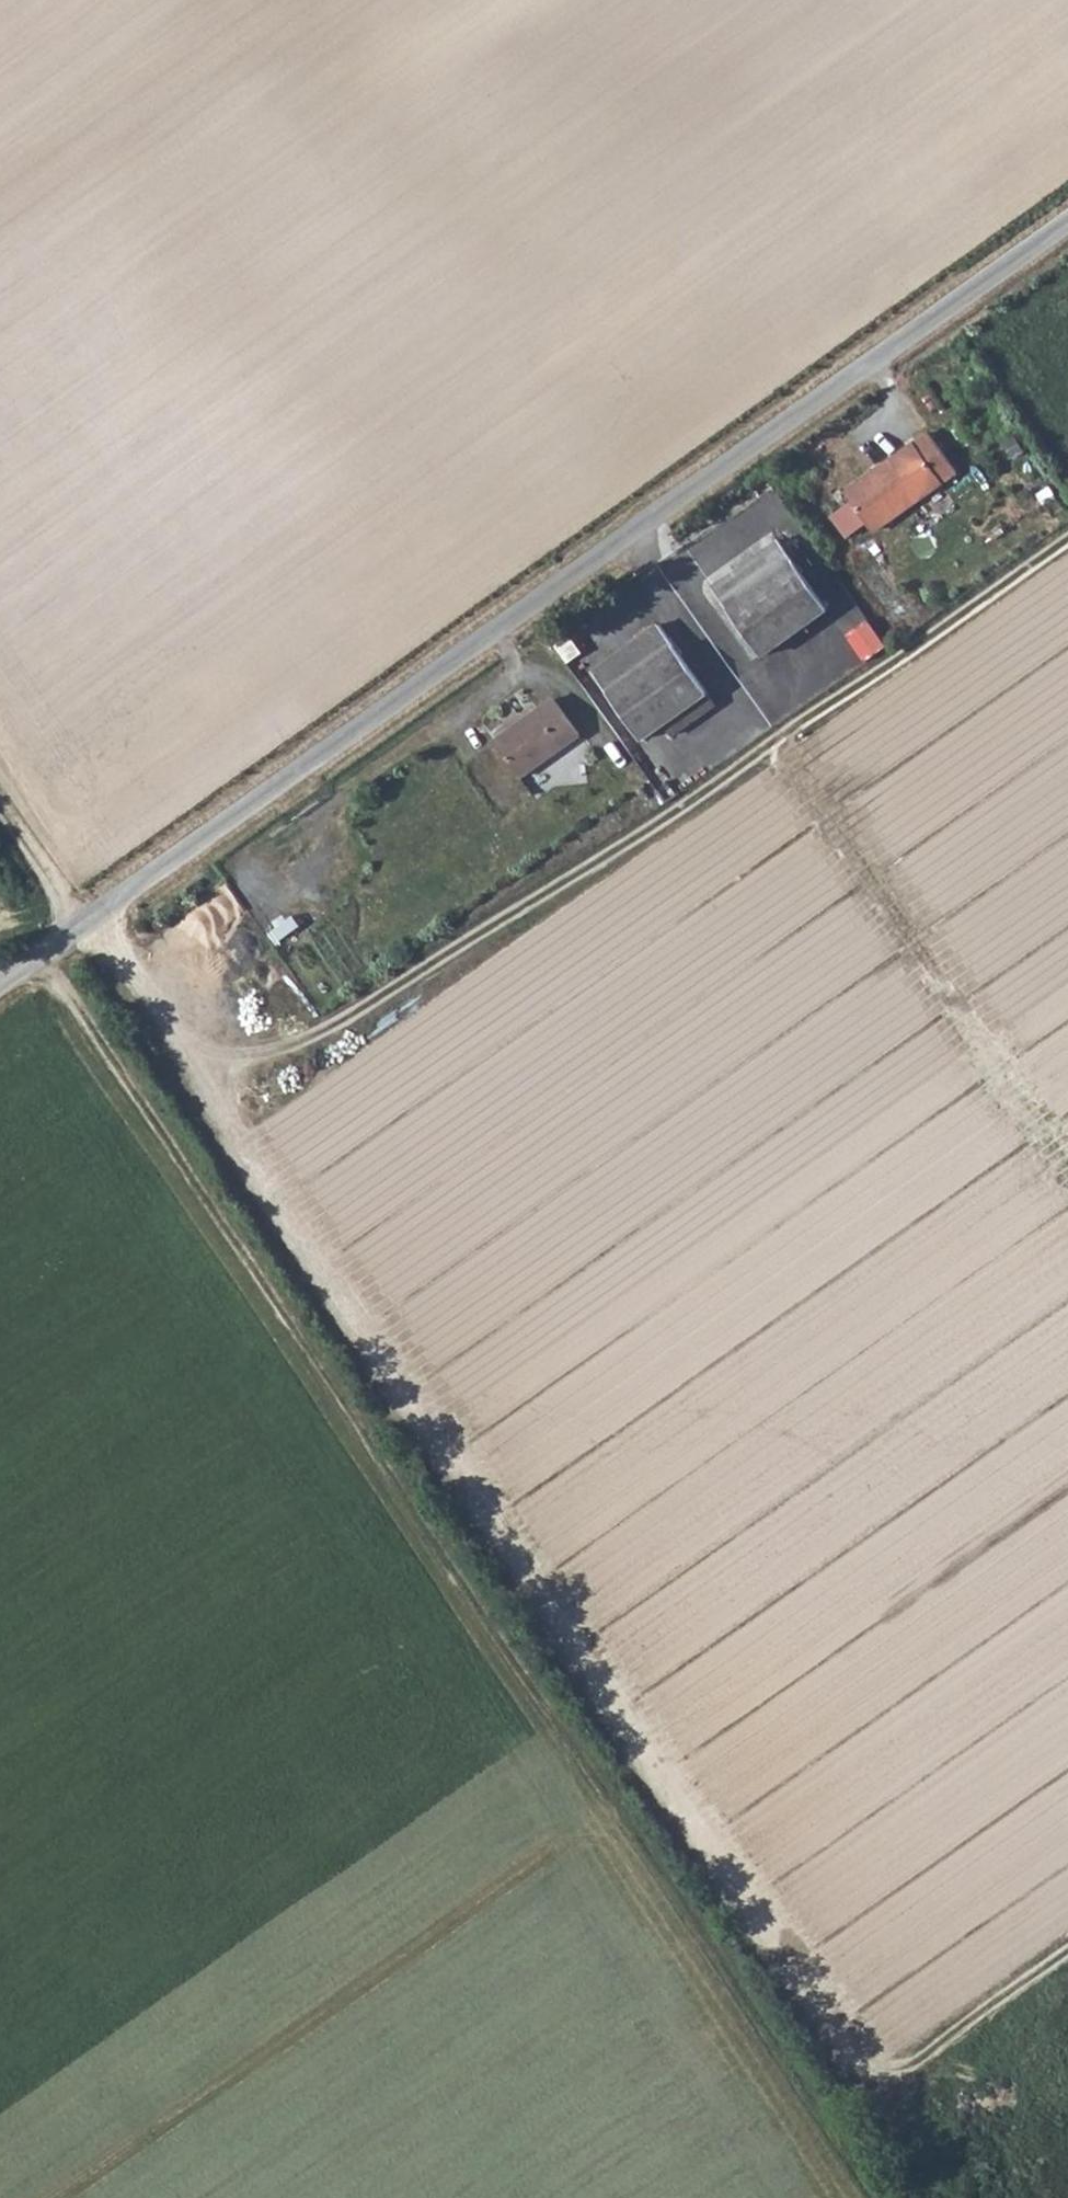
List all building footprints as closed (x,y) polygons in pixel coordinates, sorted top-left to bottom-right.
[(929,426),(846,484),(873,523),(955,464),(929,426)] [(753,546),(802,614),(825,600),(779,530),(753,546)] [(802,614),(753,546),(716,572),(763,640),(802,614)] [(640,724),(710,678),(662,609),(593,658),(640,724)] [(520,767),(582,725),(555,685),(494,729),(520,767)] [(169,923),(190,952),(250,908),(229,880),(169,923)]
